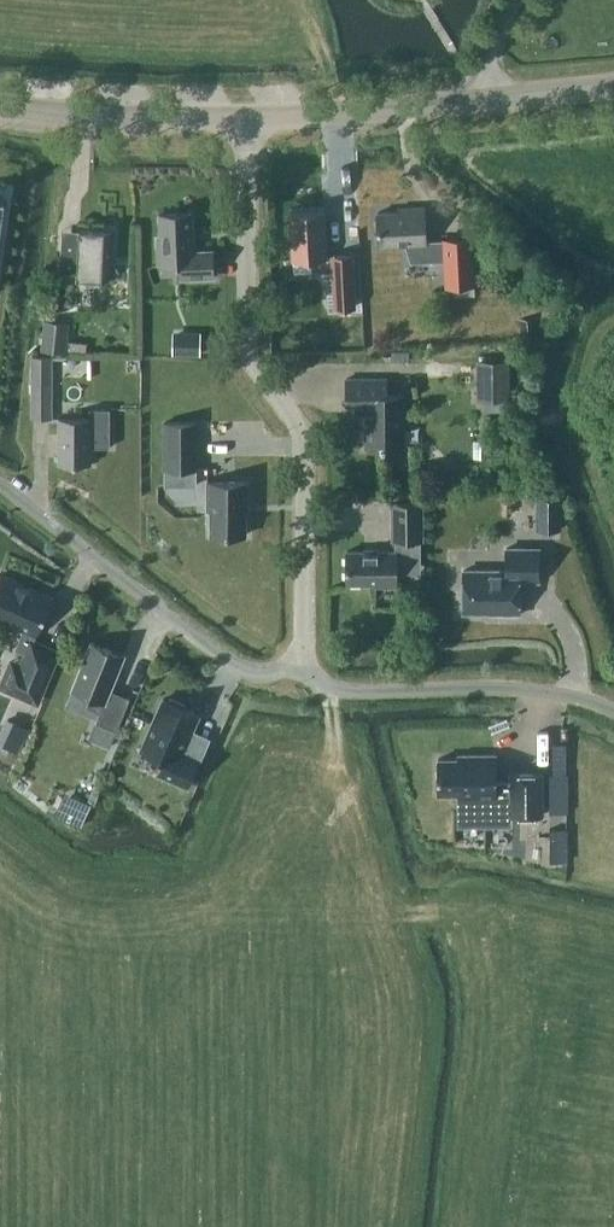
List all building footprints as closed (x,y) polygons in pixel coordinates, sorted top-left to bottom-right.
[(427,239),(426,205),(410,206),(410,210),(378,211),(380,243),(407,242),(412,260),(433,259),(433,260),(445,259),(447,285),(476,283),(473,235),(444,237),(444,238),(427,239)] [(327,254),(325,210),(292,212),(294,258),(313,257),(314,271),(334,270),(336,306),(356,305),(354,253),(327,254)] [(194,249),(193,211),(160,212),(161,238),(158,238),(159,263),(181,262),(181,277),(214,275),(213,248),(194,249)] [(113,256),(115,228),(81,226),(79,255),(62,254),(61,272),(78,273),(78,275),(84,276),(89,285),(105,277),(112,277),(112,273),(120,269),(113,256)] [(523,337),(536,337),(535,317),(522,318),(523,337)] [(67,352),(70,322),(44,319),(40,349),(67,352)] [(201,355),(202,331),(173,330),(172,354),(201,355)] [(392,361),(409,361),(409,350),(392,350),(392,361)] [(31,418),(53,418),(53,355),(31,355),(31,418)] [(510,400),(509,360),(483,360),(476,360),(477,400),(510,400)] [(388,393),(387,377),(347,377),(347,402),(367,402),(367,445),(405,445),(405,393),(388,393)] [(60,462),(92,462),(91,417),(59,417),(60,462)] [(165,467),(198,467),(198,421),(165,421),(165,467)] [(434,479),(444,479),(443,463),(434,463),(434,479)] [(247,533),(247,500),(249,500),(249,480),(208,480),(208,508),(211,508),(211,533),(247,533)] [(562,531),(562,496),(536,496),(536,531),(562,531)] [(424,542),(424,501),(391,502),(391,542),(395,542),(395,549),(348,549),(348,581),(375,581),(375,584),(398,584),(398,574),(422,574),(422,542),(424,542)] [(539,579),(539,547),(507,547),(507,569),(464,569),(464,610),(500,610),(500,613),(520,613),(520,579),(539,579)] [(52,597),(0,575),(0,621),(4,618),(37,632),(52,597)] [(37,700),(58,652),(31,640),(20,665),(24,667),(14,691),(37,700)] [(111,749),(118,731),(130,697),(111,689),(125,655),(92,641),(72,690),(91,697),(87,708),(101,713),(90,740),(111,749)] [(186,703),(170,697),(169,700),(164,698),(142,749),(164,759),(158,772),(189,785),(201,759),(183,751),(199,713),(184,707),(186,703)] [(29,727),(6,717),(0,729),(0,743),(18,751),(29,727)] [(566,743),(553,743),(553,774),(566,774),(566,743)] [(496,779),(496,753),(458,753),(459,757),(438,757),(438,792),(459,791),(459,795),(496,795),(510,794),(511,813),(542,813),(542,772),(510,772),(510,779),(496,779)] [(54,813),(81,825),(91,802),(64,790),(54,813)] [(549,828),(563,828),(562,813),(549,814),(549,828)] [(550,860),(567,860),(567,829),(550,829),(550,860)]
